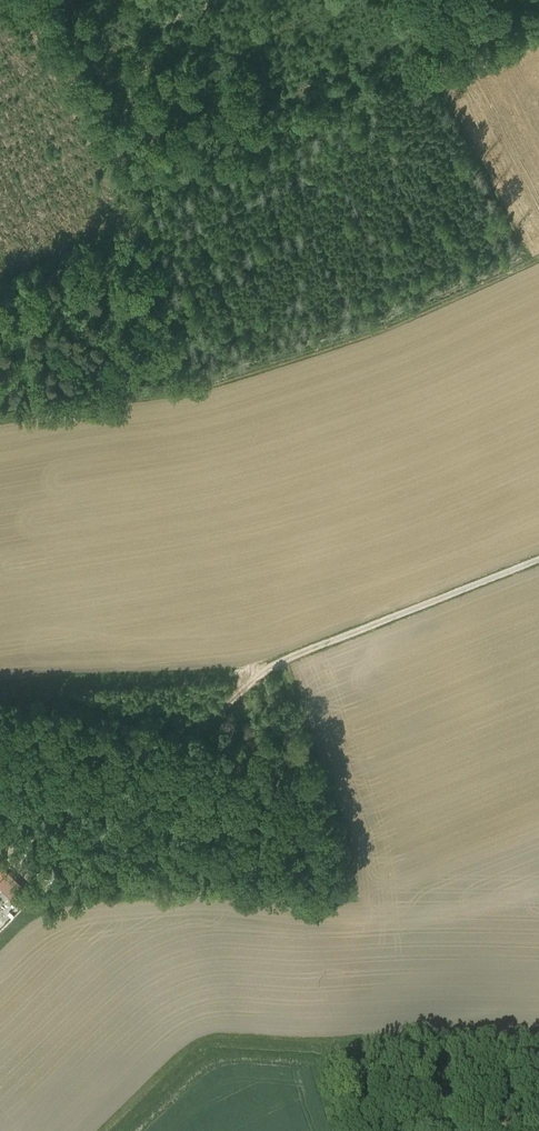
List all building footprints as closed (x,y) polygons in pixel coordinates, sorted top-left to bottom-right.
[(14,869),(1,882),(27,907),(39,894),(14,869)]
